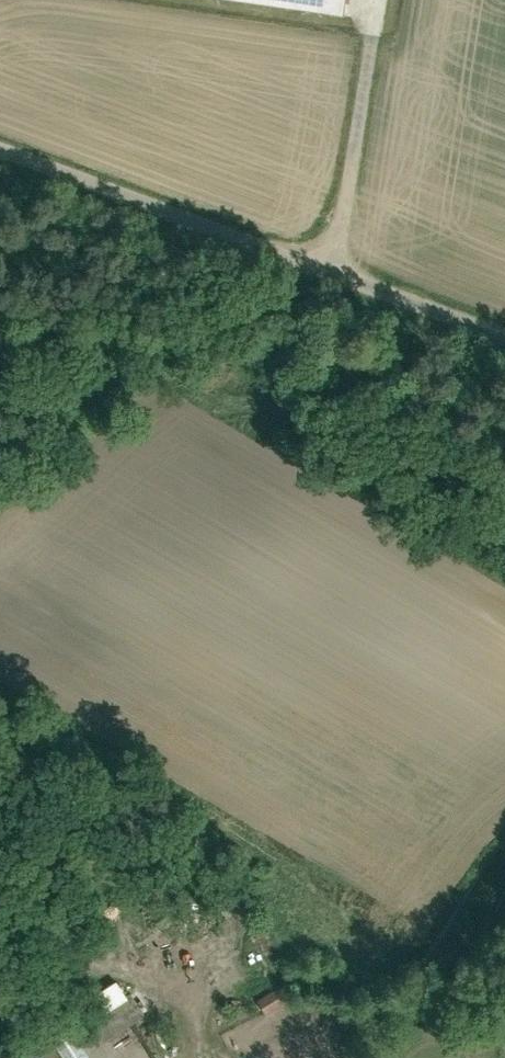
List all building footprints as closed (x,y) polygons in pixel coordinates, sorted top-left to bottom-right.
[(342,22),(346,0),(196,0),(342,22)] [(198,953),(211,945),(198,925),(185,934),(198,953)] [(103,1040),(143,1014),(118,975),(78,1001),(103,1040)] [(265,1013),(282,1001),(272,987),(255,998),(265,1013)]
